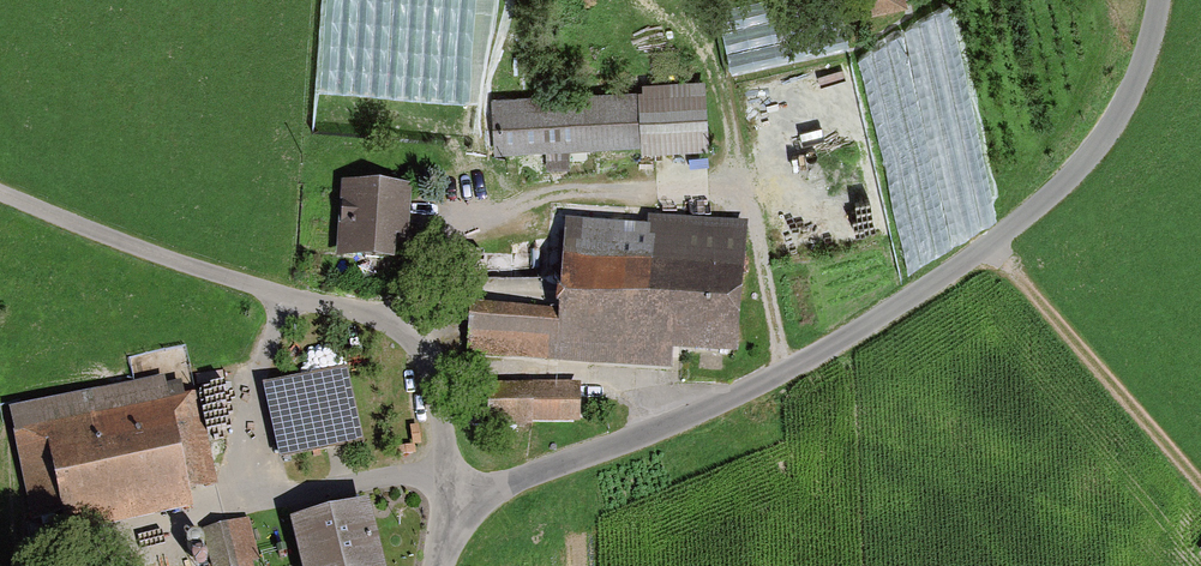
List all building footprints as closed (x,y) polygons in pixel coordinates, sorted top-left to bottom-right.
[(490,17),(491,47),(530,45),(529,16),(490,17)] [(698,85),(488,97),(492,154),(701,142),(698,85)] [(408,201),(342,192),(333,257),(399,266),(408,201)] [(658,201),(658,216),(691,217),(691,203),(658,201)] [(559,319),(465,312),(462,357),(678,373),(679,357),(729,361),(739,229),(567,217),(559,319)] [(348,367),(262,385),(279,460),(364,441),(348,367)] [(161,378),(4,414),(33,537),(216,495),(194,397),(167,404),(161,378)] [(610,389),(489,388),(488,422),(610,423),(610,389)] [(289,534),(298,565),(375,565),(359,514),(289,534)] [(206,533),(216,565),(258,565),(245,522),(206,533)]
